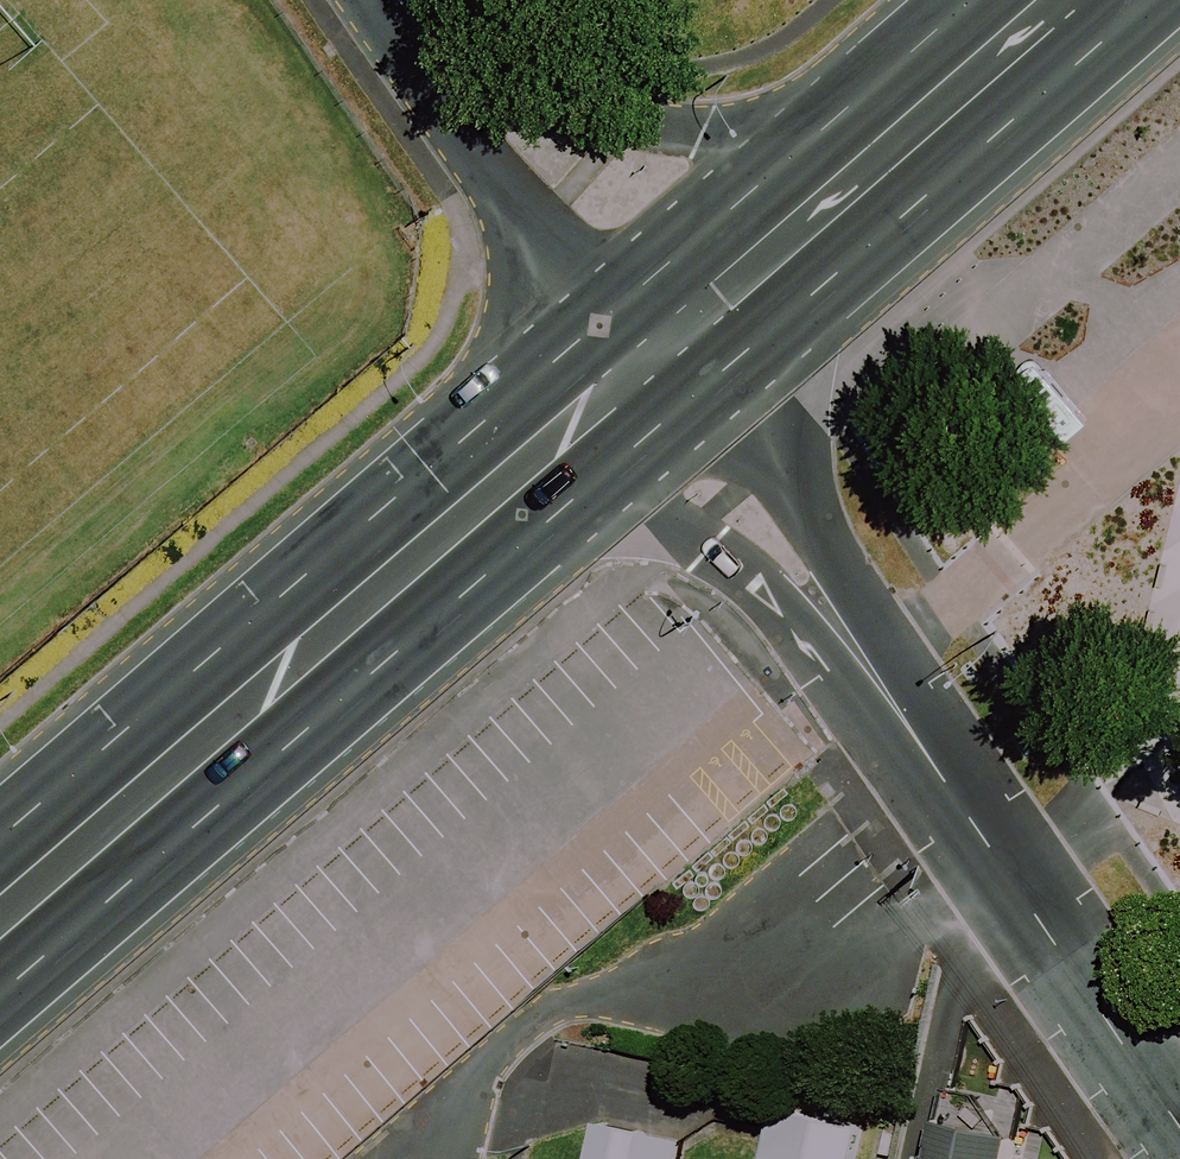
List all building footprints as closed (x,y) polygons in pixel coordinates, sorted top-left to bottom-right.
[(773,1111),(762,1158),(853,1158),(859,1130),(773,1111)] [(589,1126),(581,1158),(674,1158),(677,1146),(589,1126)] [(989,1145),(932,1139),(930,1158),(987,1158),(989,1145)]
